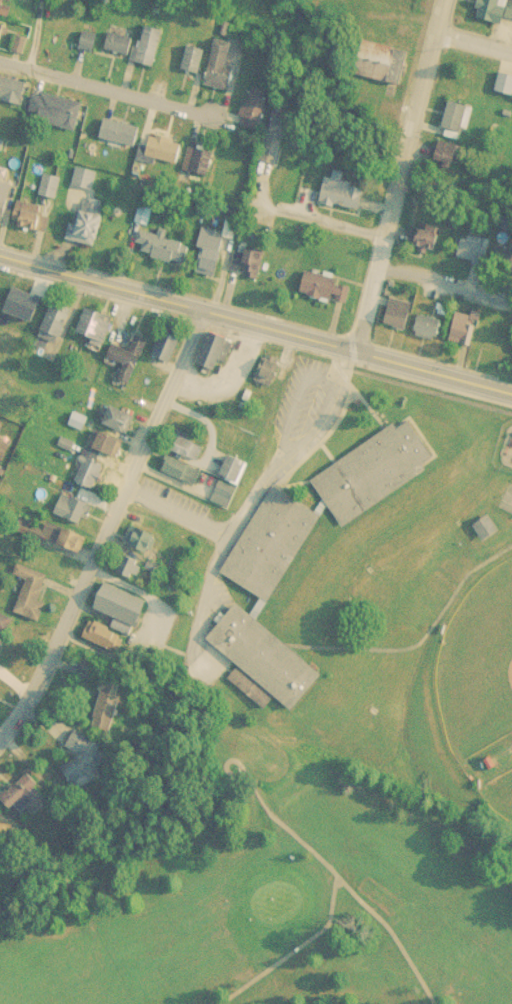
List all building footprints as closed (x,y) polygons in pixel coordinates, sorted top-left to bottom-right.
[(11,22),(17,0),(0,0),(0,19),(11,22)] [(509,24),(511,24),(511,5),(511,1),(508,0),(485,0),(479,25),(507,31),(509,24)] [(157,73),(165,36),(145,32),(137,68),(157,73)] [(135,45),(111,37),(105,54),(130,62),(135,45)] [(218,46),(206,91),(233,98),(244,52),(218,46)] [(411,59),(370,48),(361,81),(403,92),(411,59)] [(201,80),(208,57),(191,52),(184,75),(201,80)] [(510,69),(495,92),(511,102),(511,70),(510,69)] [(28,88),(0,82),(0,102),(4,103),(3,107),(23,112),(28,88)] [(84,108),(35,98),(31,120),(40,122),(38,130),(78,138),(84,108)] [(272,106),(252,99),(240,130),(261,137),(272,106)] [(468,141),(476,116),(452,107),(443,133),(468,141)] [(277,120),(261,165),(279,171),(288,145),(297,149),(304,130),(277,120)] [(136,154),(141,134),(107,125),(101,144),(136,154)] [(183,145),(151,141),(148,165),(181,168),(183,145)] [(456,177),(462,153),(440,147),(433,171),(456,177)] [(211,182),(216,156),(191,151),(186,177),(211,182)] [(367,193),(345,190),(347,178),(333,177),(332,184),(326,183),(322,211),(364,216),(367,193)] [(41,201),(57,204),(61,184),(45,181),(41,201)] [(109,213),(86,208),(82,231),(73,229),(69,246),(101,253),(109,213)] [(53,217),(18,210),(14,232),(49,239),(53,217)] [(439,259),(445,235),(425,230),(419,253),(439,259)] [(159,241),(144,237),(138,259),(188,273),(194,251),(169,245),(171,236),(161,234),(159,241)] [(228,240),(203,237),(196,279),(222,283),(228,240)] [(493,247),(466,240),(460,265),(487,272),(493,247)] [(261,286),(270,263),(241,252),(232,276),(261,286)] [(302,300),(349,309),(353,289),(306,279),(302,300)] [(11,318),(27,333),(42,316),(26,301),(11,318)] [(385,330),(408,337),(415,311),(393,304),(385,330)] [(61,348),(75,314),(55,306),(42,340),(61,348)] [(106,349),(117,325),(89,312),(78,337),(106,349)] [(482,339),(466,321),(449,336),(464,354),(482,339)] [(445,326),(421,322),(417,342),(441,347),(445,326)] [(158,348),(173,350),(175,332),(160,330),(158,348)] [(231,341),(212,335),(201,368),(220,374),(231,341)] [(506,355),(505,335),(482,337),(484,357),(506,355)] [(161,355),(176,356),(178,339),(163,337),(161,355)] [(151,347),(139,341),(131,357),(116,350),(110,363),(125,370),(117,388),(129,393),(151,347)] [(272,393),(283,368),(267,361),(256,385),(272,393)] [(129,439),(137,421),(115,410),(106,428),(129,439)] [(432,477),(426,468),(437,462),(414,425),(401,433),(399,430),(313,482),(343,532),(432,477)] [(91,450),(117,462),(125,445),(99,433),(91,450)] [(173,455),(200,467),(207,451),(180,439),(173,455)] [(6,466),(11,449),(0,445),(0,464),(6,466)] [(99,465),(102,461),(94,455),(74,480),(92,495),(109,473),(99,465)] [(253,469),(234,459),(223,480),(242,490),(253,469)] [(198,490),(205,474),(170,460),(164,476),(198,490)] [(240,494),(223,485),(213,505),(230,514),(240,494)] [(323,518),(271,490),(223,580),(275,608),(323,518)] [(93,511),(64,498),(54,519),(83,532),(93,511)] [(484,547),(501,537),(492,521),(475,531),(484,547)] [(89,541),(49,529),(47,536),(23,528),(20,538),(85,557),(89,541)] [(160,542),(136,528),(126,546),(151,559),(160,542)] [(40,563),(68,578),(76,562),(48,547),(40,563)] [(137,582),(143,564),(127,558),(121,576),(137,582)] [(36,625),(49,581),(28,575),(15,619),(36,625)] [(105,589),(96,615),(141,632),(151,606),(105,589)] [(327,679),(237,609),(208,647),(240,672),(230,685),(268,715),(278,702),(298,717),(327,679)] [(114,658),(124,642),(98,627),(88,642),(114,658)] [(124,689),(104,685),(93,733),(113,737),(124,689)] [(67,751),(79,758),(65,781),(91,796),(103,776),(100,774),(110,756),(76,736),(67,751)] [(41,790),(29,777),(3,803),(22,822),(27,817),(33,824),(51,807),(38,793),(41,790)]
